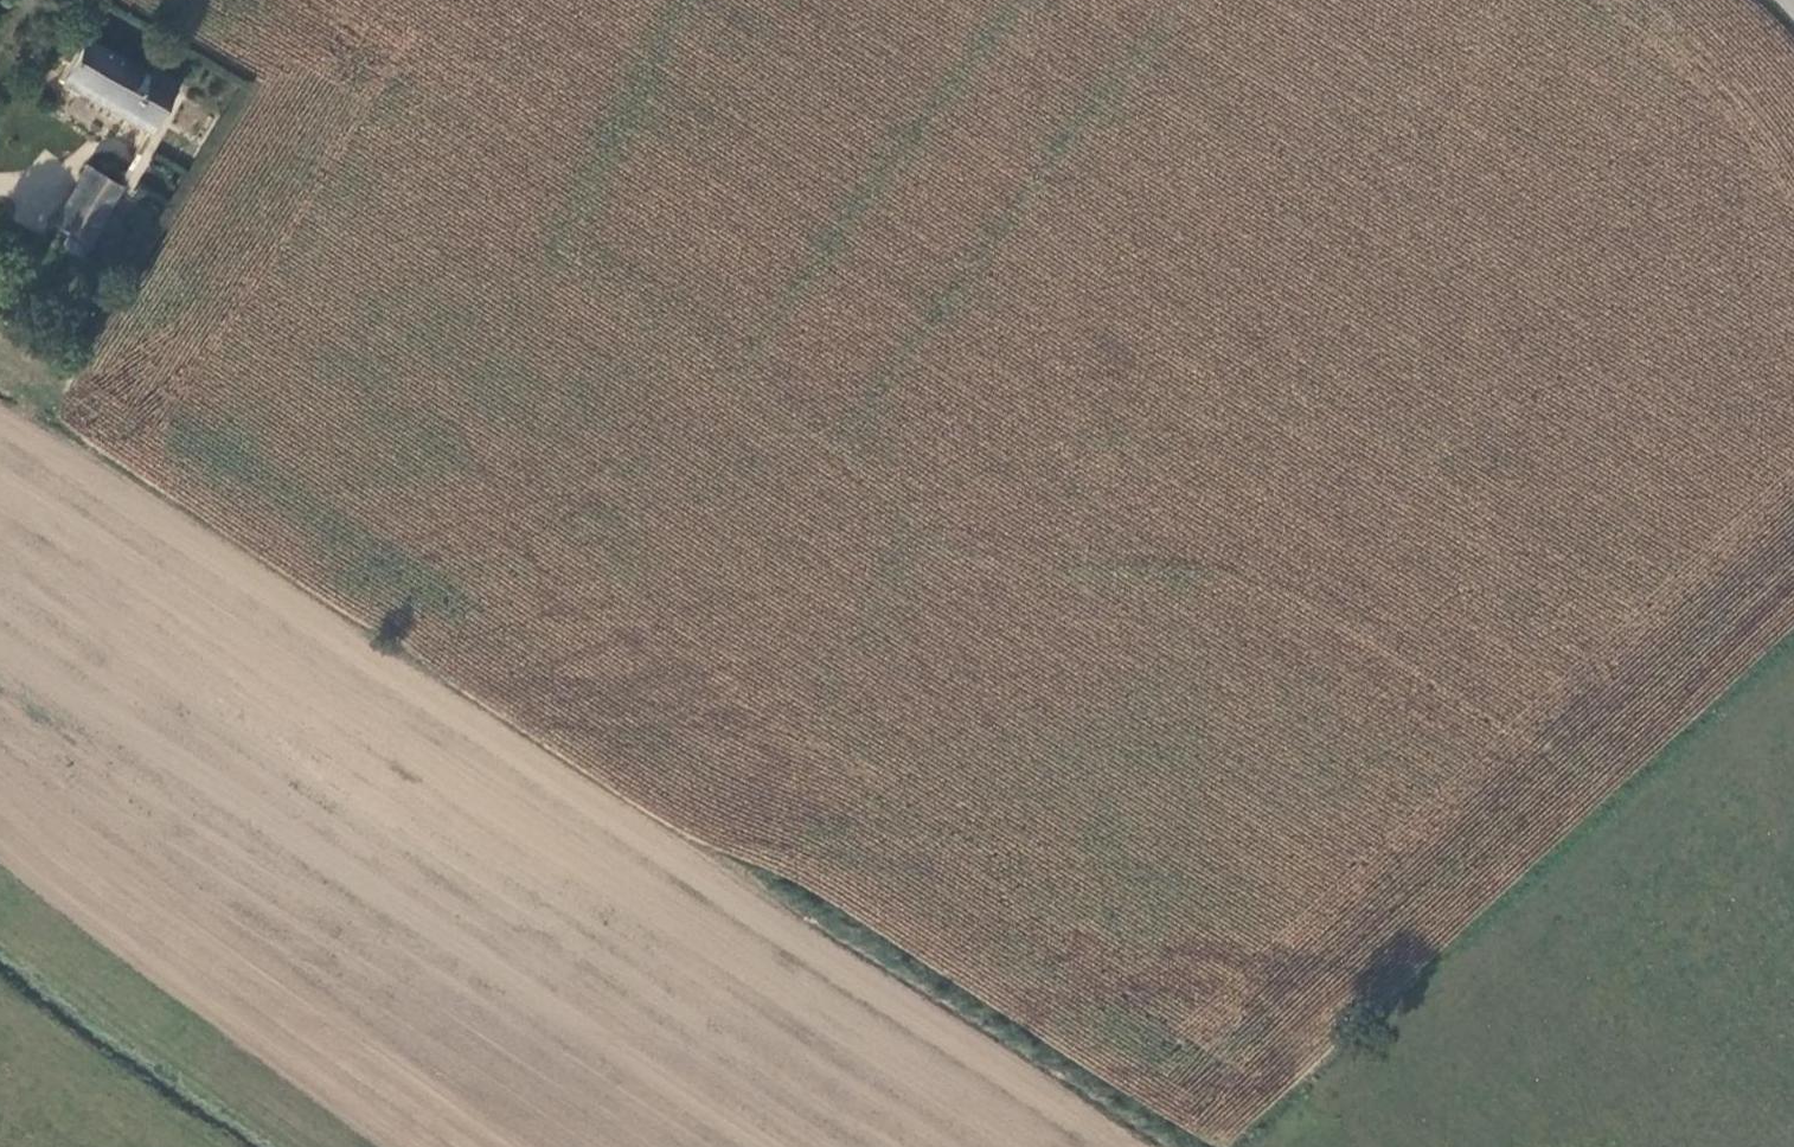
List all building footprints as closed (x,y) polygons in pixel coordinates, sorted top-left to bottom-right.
[(149,133),(175,85),(82,34),(56,82),(149,133)] [(68,237),(62,248),(82,259),(123,186),(85,164),(49,226),(68,237)]
